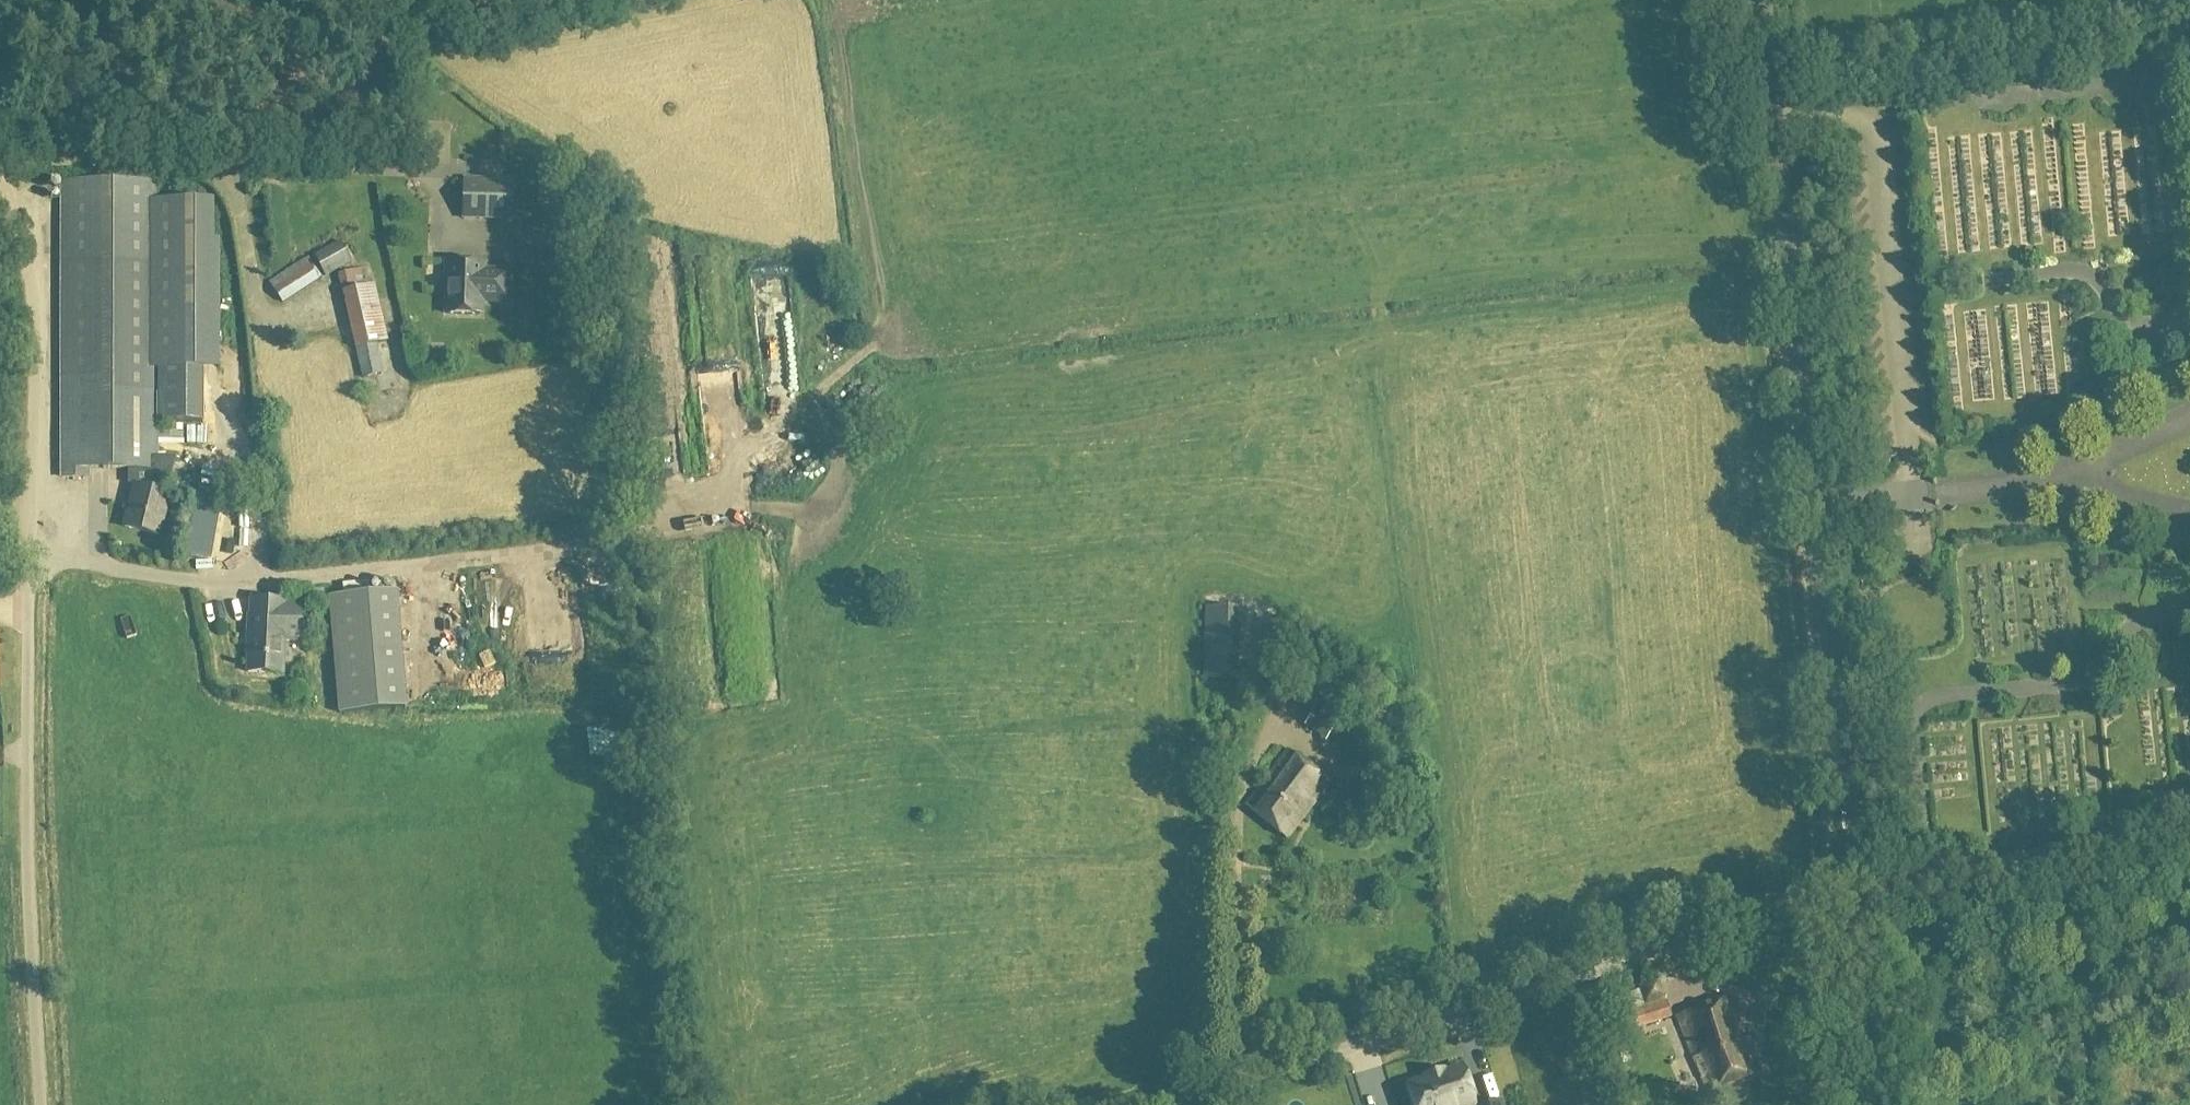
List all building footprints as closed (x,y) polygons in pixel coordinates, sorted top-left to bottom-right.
[(463,177),(462,209),(511,210),(511,178),(463,177)] [(149,184),(52,187),(58,474),(151,472),(150,425),(198,424),(197,358),(153,359),(149,184)] [(210,328),(208,191),(196,191),(196,198),(161,199),(163,341),(204,340),(204,328),(210,328)] [(262,274),(271,293),(346,258),(337,238),(262,274)] [(544,241),(520,240),(519,266),(543,267),(544,241)] [(483,260),(447,259),(446,288),(447,289),(446,312),(481,313),(481,299),(508,299),(509,269),(491,268),(491,272),(483,272),(483,260)] [(354,267),(335,270),(337,280),(356,277),(354,267)] [(341,290),(351,339),(379,333),(369,284),(341,290)] [(136,483),(125,526),(159,536),(171,492),(168,492),(136,483)] [(324,589),(311,590),(312,602),(325,601),(324,589)] [(252,598),(251,614),(249,614),(248,644),(250,644),(249,671),(284,673),(285,638),(304,639),(305,604),(287,603),(287,600),(252,598)] [(1639,985),(1640,988),(1618,996),(1631,1030),(1672,1015),(1659,978),(1639,985)] [(1730,996),(1678,1015),(1706,1092),(1758,1073),(1730,996)] [(2088,1064),(2085,1044),(2076,1046),(2080,1066),(2088,1064)] [(1463,1067),(1444,1073),(1443,1071),(1427,1076),(1427,1078),(1408,1084),(1415,1104),(1475,1104),(1463,1067)]
